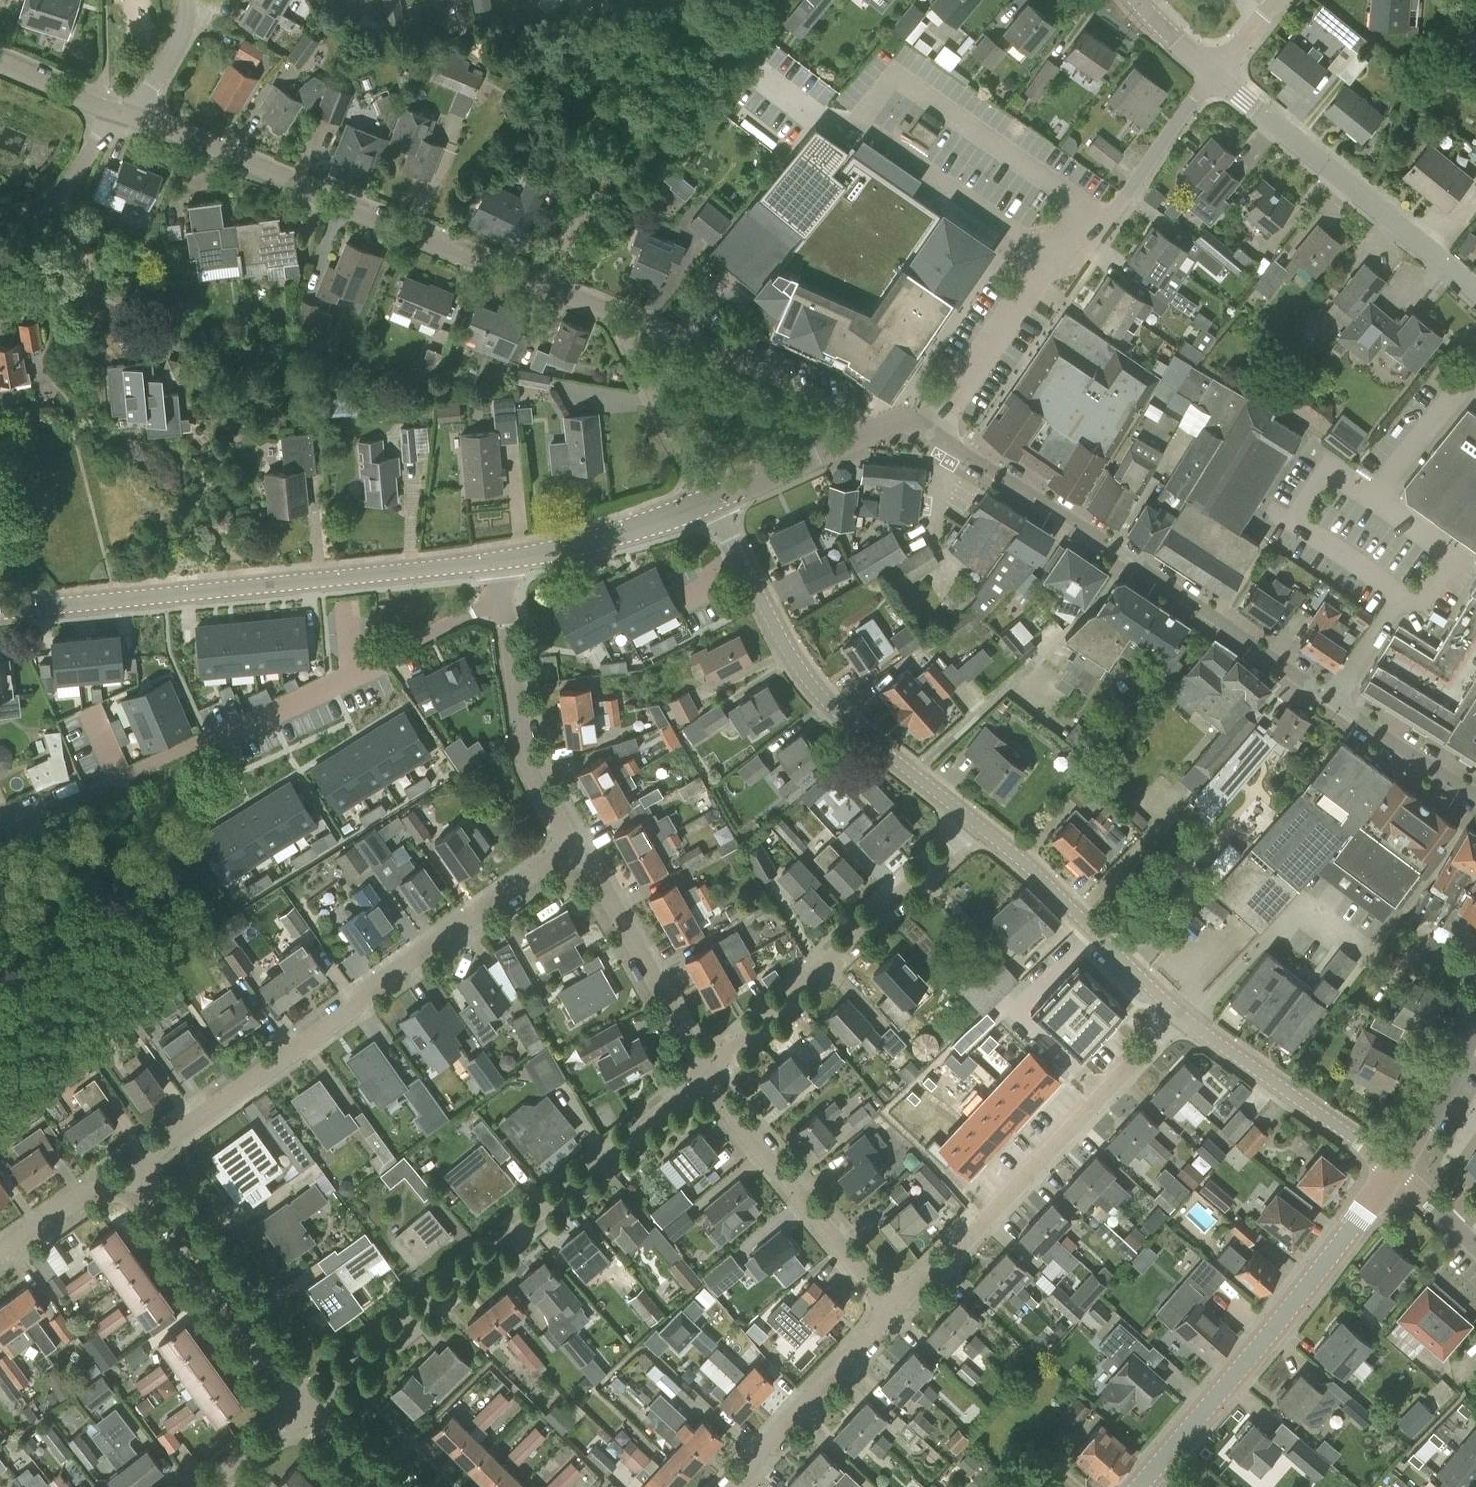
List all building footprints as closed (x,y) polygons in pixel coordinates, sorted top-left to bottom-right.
[(78,0),(26,0),(19,22),(66,37),(78,0)] [(279,12),(259,0),(251,0),(240,18),(266,33),(279,12)] [(279,12),(286,0),(259,0),(279,12)] [(404,21),(400,0),(384,0),(388,24),(404,21)] [(493,7),(492,0),(473,0),(475,10),(493,7)] [(564,0),(540,0),(538,3),(553,15),(564,0)] [(585,17),(583,0),(568,0),(570,19),(585,17)] [(975,0),(933,0),(931,2),(956,23),(975,0)] [(1420,0),(1374,0),(1373,11),(1376,12),(1375,26),(1408,29),(1410,3),(1420,4),(1420,0)] [(906,38),(926,12),(913,1),(892,27),(906,38)] [(1029,51),(1052,24),(1028,3),(1005,30),(1029,51)] [(1324,3),(1314,16),(1347,43),(1348,42),(1352,45),(1362,33),(1324,3)] [(380,21),(380,20),(376,21),(365,13),(358,21),(371,30),(374,26),(374,33),(381,32),(380,21)] [(1471,17),(1447,50),(1465,63),(1475,48),(1475,20),(1471,17)] [(301,66),(320,41),(306,30),(287,56),(301,66)] [(1095,74),(1113,50),(1084,30),(1067,54),(1095,74)] [(990,67),(1005,49),(987,33),(971,51),(990,67)] [(255,63),(263,50),(243,38),(234,53),(236,53),(212,94),(238,109),(257,78),(243,70),(249,59),(255,63)] [(1308,92),(1327,69),(1291,40),(1271,64),(1287,78),(1289,76),(1308,92)] [(1351,83),(1370,60),(1352,45),(1348,42),(1347,43),(1329,65),(1351,83)] [(944,44),(933,59),(950,71),(961,56),(944,44)] [(1037,99),(1060,66),(1049,58),(1025,91),(1037,99)] [(474,96),(483,75),(442,59),(433,80),(474,96)] [(1138,133),(1153,114),(1149,111),(1165,91),(1134,66),(1109,97),(1135,118),(1129,126),(1138,133)] [(310,106),(325,81),(314,74),(301,85),(294,97),(274,85),(261,106),(266,109),(262,115),(274,122),(271,125),(272,129),(278,132),(281,131),(283,127),(285,128),(301,101),(310,106)] [(342,120),(353,94),(328,84),(317,110),(342,120)] [(1363,140),(1384,115),(1348,86),(1329,109),(1348,125),(1347,127),(1363,140)] [(427,137),(429,138),(436,119),(406,107),(392,140),(412,148),(411,151),(420,154),(427,137)] [(906,129),(910,122),(904,118),(899,124),(906,129)] [(930,145),(938,134),(917,120),(909,131),(930,145)] [(382,152),(387,140),(348,125),(327,177),(360,190),(376,150),(382,152)] [(1071,151),(1078,140),(1068,133),(1060,144),(1071,151)] [(1112,168),(1124,152),(1098,133),(1086,149),(1112,168)] [(428,138),(429,138),(427,137),(420,154),(411,151),(404,167),(430,178),(443,144),(428,138)] [(921,178),(862,137),(853,152),(852,151),(834,173),(799,144),(709,253),(755,291),(754,292),(778,311),(769,332),(784,339),(815,353),(815,352),(831,359),(833,355),(843,362),(841,364),(855,373),(855,374),(890,399),(925,349),(923,347),(992,247),(943,213),(942,213),(911,192),(921,178)] [(1210,224),(1229,202),(1224,198),(1239,181),(1223,167),(1234,155),(1212,137),(1184,169),(1205,187),(1189,206),(1210,224)] [(1448,209),(1474,178),(1431,144),(1409,171),(1436,194),(1433,197),(1448,209)] [(163,175),(124,159),(119,170),(107,165),(94,197),(122,209),(127,197),(150,207),(163,175)] [(695,187),(672,168),(663,178),(671,184),(669,186),(685,199),(695,187)] [(520,196),(489,181),(469,222),(519,247),(539,205),(537,205),(548,184),(530,175),(520,196)] [(1267,234),(1272,229),(1287,210),(1279,203),(1284,197),(1262,179),(1250,192),(1258,198),(1244,214),(1267,234)] [(1166,194),(1153,183),(1143,198),(1155,206),(1166,194)] [(224,223),(221,201),(221,199),(187,204),(187,205),(188,205),(191,228),(186,228),(186,229),(191,229),(195,256),(190,257),(190,258),(195,257),(199,280),(200,280),(197,261),(237,256),(239,274),(242,274),(240,255),(235,222),(224,223)] [(1174,217),(1183,208),(1173,199),(1165,209),(1174,217)] [(712,243),(732,220),(708,200),(688,223),(712,243)] [(90,234),(104,231),(98,208),(92,205),(84,207),(90,234)] [(235,222),(240,255),(264,252),(265,259),(282,256),(284,274),(300,272),(298,260),(293,260),(288,228),(294,227),(294,226),(280,228),(279,217),(279,216),(279,215),(259,218),(235,222)] [(673,242),(649,232),(650,229),(639,225),(629,248),(638,252),(630,270),(632,271),(633,275),(641,278),(644,276),(658,282),(666,263),(676,268),(686,245),(674,240),(673,242)] [(1314,274),(1340,243),(1318,225),(1292,255),(1314,274)] [(1141,243),(1174,266),(1185,248),(1153,226),(1141,243)] [(1233,252),(1204,227),(1195,238),(1243,279),(1257,262),(1238,246),(1233,252)] [(1474,247),(1464,240),(1457,249),(1467,257),(1474,247)] [(362,299),(380,256),(347,242),(336,268),(329,265),(317,292),(334,299),(338,290),(362,299)] [(1162,283),(1174,266),(1141,243),(1129,260),(1162,283)] [(1216,274),(1224,264),(1203,246),(1194,256),(1216,274)] [(1270,297),(1284,278),(1281,275),(1287,268),(1274,259),(1254,285),(1270,297)] [(1355,318),(1369,300),(1385,281),(1364,264),(1334,300),(1354,317),(1355,318)] [(1097,292),(1131,316),(1136,308),(1144,318),(1151,307),(1162,314),(1170,303),(1146,286),(1139,296),(1109,275),(1097,292)] [(439,290),(406,276),(393,307),(438,326),(451,293),(440,288),(439,290)] [(1190,314),(1197,303),(1175,289),(1168,300),(1190,314)] [(1124,326),(1131,316),(1097,292),(1085,310),(1129,340),(1134,333),(1124,326)] [(313,326),(319,305),(303,300),(297,321),(313,326)] [(1355,318),(1354,317),(1344,329),(1337,338),(1368,362),(1383,343),(1414,369),(1441,336),(1412,312),(1401,326),(1369,300),(1355,318)] [(509,316),(477,303),(464,334),(479,340),(477,346),(506,358),(524,315),(512,310),(509,316)] [(1198,309),(1192,320),(1206,327),(1212,317),(1198,309)] [(1014,390),(986,433),(1008,448),(1007,449),(1018,456),(1019,454),(1047,474),(1046,478),(1081,498),(1139,404),(1144,408),(1148,399),(1161,377),(1104,337),(1064,311),(1045,339),(1048,341),(1014,390)] [(571,370),(588,330),(562,319),(548,352),(537,347),(529,365),(542,371),(546,360),(571,370)] [(20,349),(41,345),(36,321),(20,324),(23,341),(0,345),(0,383),(15,380),(15,383),(31,381),(29,371),(24,372),(20,349)] [(1185,339),(1178,350),(1197,361),(1203,350),(1185,339)] [(427,347),(413,381),(428,387),(442,353),(427,347)] [(1288,366),(1295,357),(1286,349),(1278,358),(1288,366)] [(1164,408),(1174,391),(1191,363),(1174,353),(1166,366),(1167,366),(1161,377),(1148,399),(1164,408)] [(165,371),(165,374),(177,378),(182,361),(166,356),(162,371),(165,371)] [(156,395),(152,362),(108,367),(112,413),(147,409),(149,435),(181,432),(181,427),(188,426),(187,417),(180,418),(177,393),(156,395)] [(1247,396),(1264,371),(1251,363),(1234,390),(1191,363),(1174,391),(1209,413),(1152,505),(1145,501),(1127,530),(1226,593),(1258,542),(1237,528),(1280,458),(1284,461),(1301,434),(1272,416),(1274,413),(1247,396)] [(547,388),(550,374),(519,369),(517,382),(547,388)] [(495,422),(516,420),(514,396),(493,397),(495,422)] [(328,415),(338,414),(337,397),(327,398),(328,415)] [(1088,504),(1118,524),(1179,417),(1164,408),(1148,399),(1144,408),(1129,435),(1127,434),(1115,454),(1120,458),(1112,471),(1108,469),(1087,503),(1088,504)] [(532,421),(531,405),(517,407),(518,422),(532,421)] [(1466,407),(1403,485),(1405,500),(1475,550),(1475,414),(1466,407)] [(571,470),(601,467),(596,414),(565,417),(568,439),(548,441),(551,472),(571,470)] [(268,418),(268,424),(275,430),(281,429),(280,417),(268,418)] [(1349,458),(1360,443),(1333,422),(1322,437),(1349,458)] [(402,460),(418,459),(415,425),(400,426),(402,460)] [(500,468),(497,431),(460,434),(466,494),(502,491),(501,477),(505,476),(504,468),(500,468)] [(277,516),(289,511),(307,509),(303,473),(316,472),(312,432),(281,435),(285,472),(266,474),(266,478),(262,480),(268,494),(270,513),(276,512),(277,516)] [(384,458),(382,440),(358,442),(361,475),(365,475),(367,503),(396,500),(394,474),(399,473),(397,457),(384,458)] [(923,485),(925,468),(863,461),(861,480),(875,481),(874,488),(882,489),(878,516),(917,521),(921,485),(923,485)] [(854,529),(858,488),(829,485),(825,526),(854,529)] [(987,572),(1025,517),(985,492),(958,531),(954,528),(945,540),(950,543),(948,545),(987,572)] [(877,513),(878,496),(859,495),(858,512),(877,513)] [(1025,517),(987,572),(974,591),(976,592),(969,601),(983,618),(1030,568),(1052,534),(1025,517)] [(814,543),(803,518),(770,533),(782,558),(798,550),(805,565),(799,567),(805,580),(810,591),(836,579),(825,555),(820,558),(813,544),(814,543)] [(863,580),(906,554),(891,529),(848,555),(863,580)] [(895,590),(940,564),(928,543),(883,569),(895,590)] [(1060,587),(1081,556),(1067,547),(1066,548),(1059,543),(1044,566),(1051,570),(1046,577),(1060,587)] [(1081,556),(1060,587),(1067,591),(1056,607),(1069,616),(1080,600),(1083,602),(1103,571),(1081,556)] [(654,567),(631,579),(652,621),(676,609),(654,567)] [(1028,596),(1040,578),(1028,571),(1017,588),(1028,596)] [(1271,583),(1261,576),(1256,583),(1242,604),(1269,622),(1283,602),(1281,600),(1290,587),(1276,577),(1271,583)] [(631,579),(608,591),(623,624),(629,634),(652,621),(631,579)] [(945,600),(962,612),(969,601),(976,592),(974,591),(958,579),(944,599),(945,600)] [(1475,579),(1469,590),(1472,592),(1438,648),(1397,624),(1359,686),(1474,758),(1475,755),(1475,580),(1475,579)] [(602,580),(578,592),(600,636),(623,624),(608,591),(602,580)] [(1134,635),(1156,603),(1123,581),(1116,582),(1097,610),(1088,614),(1065,636),(1080,647),(1072,659),(1069,657),(1063,665),(1067,667),(1061,675),(1074,684),(1086,692),(1097,676),(1099,677),(1118,648),(1129,631),(1134,635)] [(1306,594),(1296,587),(1288,598),(1299,605),(1306,594)] [(578,592),(553,605),(556,609),(563,623),(576,648),(600,636),(578,592)] [(1335,666),(1358,632),(1335,617),(1339,611),(1324,601),(1311,619),(1314,621),(1299,642),(1335,666)] [(1176,638),(1186,623),(1156,603),(1134,635),(1129,631),(1118,648),(1130,657),(1141,640),(1161,653),(1155,661),(1154,662),(1154,664),(1153,666),(1153,667),(1154,669),(1154,670),(1155,672),(1156,673),(1157,674),(1158,675),(1168,682),(1182,661),(1177,658),(1186,644),(1176,638)] [(1359,605),(1351,617),(1364,627),(1373,615),(1359,605)] [(982,619),(973,607),(946,627),(954,639),(982,619)] [(305,613),(277,616),(282,670),(310,667),(305,613)] [(277,616),(250,618),(255,672),(282,670),(277,616)] [(250,618),(222,621),(227,675),(255,672),(250,618)] [(222,621),(195,624),(200,678),(227,675),(222,621)] [(902,653),(921,640),(908,622),(890,636),(902,653)] [(894,648),(882,630),(866,641),(860,632),(851,639),(850,638),(843,642),(844,643),(842,644),(859,670),(878,658),(894,648)] [(120,631),(97,633),(101,678),(124,675),(120,631)] [(97,633),(73,635),(77,680),(101,678),(97,633)] [(673,633),(661,639),(666,648),(678,642),(673,633)] [(752,662),(738,634),(708,650),(705,645),(689,654),(696,669),(704,665),(713,682),(752,662)] [(73,635),(50,637),(54,682),(77,680),(73,635)] [(1022,659),(1038,646),(1029,636),(1013,649),(1022,659)] [(666,648),(661,639),(650,645),(654,654),(666,648)] [(1233,658),(1213,640),(1185,673),(1184,672),(1166,692),(1190,712),(1195,706),(1222,729),(1194,762),(1209,775),(1260,715),(1249,706),(1269,683),(1236,655),(1233,658)] [(3,656),(0,656),(0,697),(12,696),(8,657),(4,657),(3,656)] [(136,656),(126,657),(127,670),(137,669),(136,656)] [(479,688),(463,657),(425,677),(423,674),(409,681),(418,699),(431,692),(439,708),(440,707),(437,703),(459,692),(462,696),(479,688)] [(626,659),(613,661),(614,671),(627,669),(626,659)] [(613,661),(600,663),(601,673),(614,671),(613,661)] [(951,661),(941,671),(943,672),(931,683),(943,696),(965,676),(951,661)] [(50,662),(40,662),(41,676),(51,675),(50,662)] [(933,662),(921,672),(931,683),(943,672),(941,671),(933,662)] [(899,713),(925,690),(906,668),(880,691),(882,694),(882,697),(886,701),(889,701),(899,713)] [(1074,684),(1061,675),(1055,685),(1067,693),(1074,684)] [(294,676),(282,682),(286,690),(298,685),(294,676)] [(137,692),(120,699),(132,726),(181,704),(170,677),(153,685),(152,684),(136,690),(137,692)] [(230,684),(218,689),(222,698),(234,693),(230,684)] [(770,729),(788,717),(767,684),(737,704),(754,730),(766,722),(770,729)] [(101,686),(91,687),(92,700),(102,699),(101,686)] [(266,686),(257,690),(263,702),(272,698),(266,686)] [(563,717),(618,709),(616,697),(591,701),(589,686),(559,690),(563,717)] [(257,690),(248,695),(253,707),(263,702),(257,690)] [(678,722),(699,712),(688,690),(667,701),(678,722)] [(925,690),(899,713),(909,725),(909,728),(913,731),(916,732),(918,735),(945,711),(925,690)] [(402,703),(379,718),(409,766),(433,751),(402,703)] [(653,715),(664,713),(658,703),(648,705),(653,715)] [(687,746),(730,720),(720,703),(677,730),(687,746)] [(1254,727),(1190,801),(1202,811),(1211,800),(1220,807),(1279,738),(1295,748),(1304,733),(1301,731),(1310,719),(1306,716),(1308,713),(1299,708),(1297,711),(1286,703),(1277,715),(1274,713),(1264,728),(1266,729),(1263,733),(1254,727)] [(181,704),(132,726),(143,752),(193,730),(181,704)] [(618,709),(563,717),(567,743),(596,739),(595,728),(610,726),(610,723),(620,722),(618,709)] [(119,716),(110,720),(115,732),(124,728),(119,716)] [(379,718),(355,733),(386,781),(409,766),(379,718)] [(670,721),(659,727),(670,748),(681,741),(670,721)] [(1002,794),(1022,769),(994,746),(1000,738),(986,727),(967,751),(984,764),(977,774),(1002,794)] [(124,728),(115,732),(120,744),(129,740),(124,728)] [(795,776),(822,755),(803,730),(776,752),(795,776)] [(36,789),(55,781),(69,777),(64,758),(60,731),(44,732),(52,754),(48,755),(48,758),(27,767),(36,789)] [(355,733),(331,748),(362,797),(386,781),(355,733)] [(460,734),(443,746),(460,771),(477,759),(467,745),(460,734)] [(616,755),(639,747),(634,735),(612,743),(616,755)] [(1259,932),(1298,890),(1316,870),(1328,856),(1329,856),(1351,831),(1392,777),(1341,738),(1301,790),(1251,847),(1212,890),(1259,932)] [(6,769),(13,761),(11,750),(3,743),(0,744),(0,770),(6,769)] [(839,785),(855,770),(852,767),(864,756),(853,745),(826,771),(839,785)] [(331,748),(308,763),(339,812),(362,797),(331,748)] [(750,784),(769,768),(757,753),(738,768),(750,784)] [(617,765),(611,754),(605,758),(604,756),(578,771),(591,795),(630,772),(630,773),(640,767),(633,756),(617,765)] [(1096,765),(1084,756),(1080,760),(1082,769),(1089,774),(1096,765)] [(636,784),(630,773),(630,772),(591,795),(605,818),(630,803),(624,791),(636,784)] [(426,774),(415,781),(421,789),(432,782),(426,774)] [(684,798),(706,786),(700,775),(678,787),(684,798)] [(289,776),(266,791),(296,839),(320,824),(289,776)] [(1328,856),(1316,870),(1331,882),(1343,867),(1357,877),(1345,893),(1382,920),(1395,903),(1400,907),(1445,847),(1441,844),(1455,824),(1393,777),(1332,858),(1329,856),(1328,856)] [(848,815),(815,780),(798,796),(807,805),(831,831),(848,815)] [(415,781),(404,787),(409,796),(421,789),(415,781)] [(872,819),(895,844),(911,829),(911,828),(914,825),(904,814),(900,817),(891,807),(894,804),(872,781),(861,791),(880,811),(872,819)] [(645,805),(662,795),(657,785),(639,796),(645,805)] [(266,791),(242,805),(273,853),(296,839),(266,791)] [(1127,816),(1111,800),(1094,817),(1093,815),(1088,820),(1076,808),(1067,817),(1069,819),(1064,825),(1061,823),(1052,833),(1054,835),(1052,838),(1071,856),(1067,860),(1081,873),(1085,869),(1087,872),(1106,852),(1099,846),(1109,835),(1104,830),(1111,823),(1116,828),(1127,816)] [(369,809),(375,818),(386,811),(380,802),(369,809)] [(242,805),(219,820),(250,868),(273,853),(242,805)] [(1142,828),(1148,820),(1134,808),(1128,816),(1142,828)] [(369,809),(358,816),(364,825),(375,818),(369,809)] [(418,841),(430,833),(413,809),(401,817),(418,841)] [(627,857),(675,830),(675,829),(677,828),(667,812),(656,818),(653,812),(614,834),(627,857)] [(398,814),(378,829),(385,839),(405,825),(398,814)] [(680,823),(684,834),(707,825),(703,814),(680,823)] [(798,853),(806,845),(781,817),(773,824),(798,853)] [(895,844),(872,819),(863,827),(855,818),(844,828),(856,840),(858,837),(879,859),(895,844)] [(219,820),(196,835),(226,883),(250,868),(219,820)] [(719,843),(734,835),(726,821),(712,829),(719,843)] [(459,876),(481,860),(464,836),(467,834),(460,824),(435,841),(459,876)] [(373,866),(392,852),(374,827),(354,841),(373,866)] [(1466,827),(1433,883),(1429,890),(1443,898),(1447,891),(1448,892),(1469,853),(1474,856),(1475,854),(1475,833),(1466,827)] [(331,829),(322,835),(328,845),(337,840),(331,829)] [(666,865),(662,858),(677,849),(674,843),(681,839),(675,830),(627,857),(640,880),(666,865)] [(726,861),(742,852),(735,838),(718,847),(726,861)] [(761,881),(777,871),(760,842),(744,851),(761,881)] [(841,855),(829,842),(814,857),(825,869),(845,891),(861,875),(842,854),(841,855)] [(351,877),(369,863),(354,843),(336,856),(351,877)] [(683,867),(704,854),(698,844),(677,857),(683,867)] [(312,845),(301,852),(306,860),(317,854),(312,845)] [(301,852),(290,859),(295,867),(306,860),(301,852)] [(1475,854),(1474,856),(1469,853),(1448,892),(1447,891),(1443,898),(1453,904),(1441,923),(1474,942),(1475,939),(1475,854)] [(808,925),(830,905),(814,887),(821,880),(797,855),(776,875),(796,896),(788,903),(808,925)] [(417,869),(409,857),(398,864),(406,876),(399,881),(418,908),(442,891),(423,865),(417,869)] [(267,873),(256,879),(261,888),(273,881),(267,873)] [(256,879),(245,886),(250,895),(261,888),(256,879)] [(662,919),(710,892),(704,880),(696,885),(695,883),(680,890),(675,881),(649,896),(662,919)] [(360,949),(396,924),(388,912),(389,911),(379,898),(368,882),(353,893),(364,909),(342,924),(360,949)] [(1045,934),(1059,919),(1025,885),(1012,898),(1012,899),(989,920),(1017,952),(1042,931),(1045,934)] [(1443,898),(1429,890),(1426,889),(1414,909),(1415,909),(1405,923),(1415,929),(1424,914),(1432,918),(1443,898)] [(710,892),(662,919),(675,943),(701,928),(697,920),(713,911),(710,907),(716,903),(710,892)] [(1216,923),(1227,909),(1209,894),(1197,907),(1216,923)] [(730,919),(748,910),(743,900),(725,909),(730,919)] [(758,920),(775,910),(770,901),(752,911),(758,920)] [(294,936),(309,925),(294,905),(279,916),(294,936)] [(239,945),(233,936),(251,923),(241,909),(210,931),(226,954),(239,974),(254,964),(240,944),(239,945)] [(561,973),(583,960),(573,942),(582,937),(567,910),(527,932),(542,958),(536,961),(541,970),(547,967),(548,968),(556,963),(561,973)] [(1397,952),(1412,935),(1403,926),(1387,943),(1397,952)] [(698,982),(749,952),(736,929),(710,943),(711,944),(685,959),(698,982)] [(284,967),(301,991),(326,973),(302,940),(278,957),(285,967),(284,967)] [(1291,1046),(1337,986),(1356,961),(1340,948),(1320,973),(1322,975),(1309,991),(1277,967),(1281,962),(1267,951),(1230,999),(1291,1046)] [(897,951),(874,972),(890,990),(877,1003),(898,1027),(913,1013),(904,1003),(926,982),(897,951)] [(749,952),(698,982),(711,1005),(737,991),(734,986),(757,974),(752,965),(755,963),(749,952)] [(983,1013),(1018,979),(993,953),(958,987),(983,1013)] [(225,984),(238,976),(224,956),(211,965),(225,984)] [(534,986),(519,962),(506,970),(515,986),(519,984),(523,992),(534,986)] [(1076,962),(1029,1012),(1048,1030),(1053,1025),(1064,1036),(1059,1040),(1078,1058),(1125,1009),(1076,962)] [(459,1010),(472,1028),(482,1042),(498,1031),(488,1017),(510,1001),(482,963),(457,981),(471,1001),(459,1010)] [(278,1007),(301,991),(284,967),(261,984),(278,1007)] [(575,1018),(606,1001),(615,996),(609,986),(609,985),(600,969),(560,991),(566,1000),(562,1006),(567,1017),(574,1016),(575,1018)] [(776,978),(770,970),(761,976),(766,985),(776,978)] [(1422,1036),(1443,999),(1412,982),(1392,1018),(1422,1036)] [(238,998),(231,988),(202,1008),(225,1040),(244,1026),(247,1030),(259,1022),(241,996),(238,998)] [(142,1036),(157,1026),(135,995),(120,1005),(142,1036)] [(455,1033),(430,998),(398,1020),(424,1056),(455,1033)] [(906,1043),(890,1026),(880,1035),(869,1024),(871,1023),(847,998),(826,1018),(849,1044),(858,1036),(872,1051),(881,1043),(893,1055),(906,1043)] [(545,1045),(525,1011),(511,1020),(525,1045),(526,1044),(531,1053),(545,1045)] [(980,1016),(988,1025),(994,1020),(986,1011),(980,1016)] [(1370,1024),(1381,1030),(1387,1019),(1376,1013),(1370,1024)] [(982,1030),(988,1025),(980,1016),(974,1022),(982,1030)] [(212,1057),(185,1019),(158,1038),(185,1076),(212,1057)] [(623,1038),(625,1037),(615,1020),(579,1041),(589,1058),(609,1046),(623,1038)] [(976,1036),(982,1030),(974,1022),(968,1028),(976,1036)] [(820,1027),(809,1036),(820,1050),(831,1042),(820,1027)] [(971,1041),(976,1036),(968,1028),(963,1033),(971,1041)] [(1396,1046),(1363,1028),(1340,1070),(1385,1094),(1404,1060),(1392,1054),(1396,1046)] [(911,1043),(911,1044),(912,1045),(912,1046),(912,1047),(912,1048),(912,1049),(913,1049),(913,1050),(913,1051),(914,1051),(914,1052),(915,1052),(915,1053),(916,1054),(917,1054),(917,1055),(918,1055),(919,1055),(919,1056),(920,1056),(921,1056),(922,1057),(923,1057),(924,1057),(925,1057),(926,1057),(927,1057),(928,1057),(928,1056),(929,1056),(930,1056),(931,1056),(931,1055),(932,1055),(933,1054),(934,1054),(934,1053),(935,1053),(935,1052),(936,1051),(936,1050),(937,1050),(937,1049),(937,1048),(938,1048),(938,1047),(938,1046),(938,1045),(938,1044),(938,1043),(938,1042),(938,1041),(938,1040),(937,1040),(937,1039),(937,1038),(936,1037),(936,1036),(935,1035),(934,1034),(933,1034),(933,1033),(932,1033),(932,1032),(931,1032),(930,1031),(929,1031),(928,1031),(927,1031),(926,1030),(925,1030),(924,1030),(923,1030),(923,1031),(922,1031),(921,1031),(920,1031),(919,1032),(918,1032),(917,1033),(916,1034),(915,1034),(915,1035),(914,1035),(914,1036),(914,1037),(913,1037),(913,1038),(912,1039),(912,1040),(912,1041),(912,1042),(911,1043)] [(983,1038),(992,1046),(997,1041),(988,1032),(983,1038)] [(965,1047),(971,1041),(963,1033),(957,1039),(965,1047)] [(626,1044),(623,1038),(609,1046),(610,1047),(612,1052),(599,1059),(614,1086),(645,1069),(654,1064),(648,1053),(638,1037),(626,1044)] [(987,1052),(992,1046),(983,1038),(978,1044),(987,1052)] [(959,1052),(965,1047),(957,1039),(951,1044),(959,1052)] [(370,1097),(374,1095),(381,1104),(406,1086),(374,1041),(358,1052),(364,1060),(354,1067),(364,1080),(360,1083),(370,1097)] [(502,1077),(483,1049),(468,1059),(481,1076),(476,1079),(484,1090),(502,1077)] [(1013,1065),(1043,1093),(1058,1077),(1028,1049),(1013,1065)] [(145,1065),(136,1052),(122,1062),(131,1075),(124,1080),(141,1105),(163,1089),(146,1064),(145,1065)] [(560,1066),(552,1052),(546,1055),(546,1054),(530,1063),(546,1090),(562,1081),(555,1069),(560,1066)] [(967,1052),(961,1058),(971,1067),(976,1061),(967,1052)] [(787,1075),(800,1065),(792,1055),(779,1065),(778,1064),(760,1079),(779,1102),(797,1088),(787,1075)] [(818,1085),(839,1066),(829,1055),(808,1074),(818,1085)] [(911,1059),(899,1068),(908,1079),(920,1069),(911,1059)] [(1168,1078),(1205,1112),(1213,1104),(1194,1086),(1202,1077),(1184,1060),(1168,1078)] [(1028,1109),(1043,1093),(1013,1065),(998,1081),(1028,1109)] [(927,1074),(935,1082),(941,1076),(933,1068),(927,1074)] [(930,1088),(935,1082),(927,1074),(922,1080),(930,1088)] [(419,1077),(409,1084),(417,1096),(412,1099),(433,1130),(449,1118),(419,1077)] [(81,1147),(113,1125),(100,1106),(109,1099),(95,1078),(73,1092),(87,1113),(67,1127),(81,1147)] [(1168,1078),(1151,1096),(1169,1113),(1170,1112),(1177,1118),(1182,1118),(1185,1115),(1194,1124),(1205,1112),(1168,1078)] [(300,1106),(328,1146),(359,1125),(349,1110),(343,1114),(319,1080),(304,1091),(310,1099),(300,1106)] [(1237,1099),(1250,1089),(1243,1080),(1230,1091),(1237,1099)] [(1012,1125),(1028,1109),(998,1081),(983,1097),(1012,1125)] [(892,1094),(883,1084),(876,1091),(885,1100),(892,1094)] [(920,1096),(911,1089),(906,1094),(914,1102),(920,1096)] [(997,1141),(1012,1125),(983,1097),(968,1113),(997,1141)] [(574,1130),(550,1100),(510,1133),(523,1149),(528,1145),(539,1159),(574,1130)] [(877,1111),(868,1100),(862,1105),(861,1104),(845,1117),(856,1129),(877,1111)] [(825,1123),(842,1109),(835,1101),(818,1115),(817,1113),(800,1127),(818,1150),(836,1136),(825,1123)] [(491,1150),(500,1142),(471,1106),(461,1114),(485,1143),(491,1150)] [(1124,1124),(1163,1161),(1166,1157),(1169,1160),(1172,1156),(1170,1154),(1171,1152),(1150,1133),(1159,1124),(1140,1107),(1124,1124)] [(1234,1141),(1252,1120),(1238,1107),(1220,1128),(1234,1141)] [(982,1157),(997,1141),(968,1113),(953,1130),(982,1157)] [(284,1116),(269,1127),(299,1171),(315,1160),(284,1116)] [(1250,1155),(1268,1135),(1254,1122),(1236,1142),(1250,1155)] [(1161,1162),(1163,1161),(1124,1124),(1107,1143),(1125,1160),(1133,1152),(1139,1158),(1142,1155),(1152,1163),(1157,1158),(1161,1162)] [(251,1125),(210,1155),(220,1168),(215,1171),(237,1201),(246,1195),(253,1204),(272,1191),(265,1182),(283,1168),(251,1125)] [(27,1185),(55,1166),(48,1157),(57,1151),(40,1126),(13,1145),(21,1157),(12,1163),(27,1185)] [(379,1173),(397,1159),(376,1129),(366,1136),(378,1153),(369,1159),(379,1173)] [(967,1173),(982,1157),(953,1130),(938,1145),(938,1146),(967,1173)] [(691,1183),(704,1172),(700,1167),(717,1153),(699,1131),(681,1146),(669,1156),(691,1183)] [(877,1131),(868,1138),(878,1150),(886,1144),(877,1131)] [(857,1197),(884,1174),(871,1158),(879,1152),(865,1135),(846,1150),(856,1162),(840,1176),(857,1197)] [(1214,1166),(1226,1153),(1206,1135),(1194,1148),(1214,1166)] [(514,1182),(481,1142),(468,1153),(479,1166),(454,1186),(476,1213),(514,1182)] [(1099,1188),(1097,1190),(1113,1204),(1117,1207),(1130,1193),(1110,1176),(1115,1171),(1096,1154),(1080,1171),(1099,1188)] [(1325,1201),(1336,1187),(1332,1184),(1342,1171),(1320,1154),(1299,1180),(1325,1201)] [(404,1155),(394,1163),(398,1168),(404,1175),(414,1167),(404,1155)] [(316,1161),(288,1180),(295,1190),(308,1180),(312,1185),(292,1199),(294,1201),(288,1205),(287,1203),(271,1214),(277,1222),(267,1229),(288,1258),(313,1240),(298,1219),(304,1214),(304,1215),(326,1200),(324,1197),(336,1188),(316,1161)] [(940,1203),(953,1192),(925,1161),(913,1173),(940,1203)] [(1192,1187),(1203,1175),(1187,1161),(1176,1173),(1192,1187)] [(424,1199),(434,1191),(414,1167),(404,1175),(424,1199)] [(1080,1171),(1063,1190),(1081,1207),(1089,1199),(1096,1205),(1098,1202),(1107,1211),(1113,1204),(1097,1190),(1099,1188),(1080,1171)] [(1169,1212),(1189,1190),(1173,1176),(1154,1198),(1169,1212)] [(1216,1204),(1226,1192),(1209,1177),(1199,1190),(1216,1204)] [(729,1238),(756,1216),(754,1214),(757,1212),(758,1207),(753,1202),(756,1200),(739,1179),(703,1208),(717,1226),(709,1233),(719,1245),(728,1238),(729,1238)] [(10,1195),(0,1181),(0,1201),(10,1195)] [(1306,1199),(1285,1183),(1277,1194),(1276,1194),(1259,1216),(1270,1224),(1268,1227),(1279,1236),(1281,1233),(1293,1241),(1310,1219),(1297,1210),(1306,1199)] [(627,1248),(648,1231),(634,1215),(636,1214),(620,1196),(597,1215),(612,1233),(614,1232),(627,1248)] [(662,1226),(681,1211),(669,1197),(651,1212),(662,1226)] [(909,1201),(908,1199),(887,1216),(888,1218),(880,1225),(897,1245),(927,1221),(910,1201),(909,1201)] [(1036,1218),(1055,1235),(1071,1218),(1053,1201),(1036,1218)] [(1167,1215),(1157,1205),(1149,1214),(1159,1223),(1167,1215)] [(413,1263),(440,1241),(448,1234),(429,1210),(394,1239),(413,1263)] [(673,1240),(695,1222),(686,1211),(664,1228),(673,1240)] [(1248,1245),(1258,1233),(1238,1217),(1229,1229),(1248,1245)] [(1054,1235),(1055,1235),(1036,1218),(1019,1237),(1037,1254),(1043,1247),(1067,1270),(1078,1258),(1070,1251),(1060,1241),(1054,1235)] [(1136,1251),(1103,1220),(1095,1229),(1127,1260),(1136,1251)] [(1134,1249),(1146,1237),(1134,1226),(1123,1238),(1134,1249)] [(104,1266),(130,1247),(116,1227),(89,1246),(96,1255),(88,1261),(88,1266),(88,1267),(90,1268),(94,1273),(95,1273),(104,1266)] [(580,1285),(611,1260),(583,1227),(561,1246),(574,1262),(571,1264),(572,1265),(567,1270),(580,1285)] [(780,1230),(754,1250),(771,1271),(797,1250),(780,1230)] [(371,1241),(365,1232),(338,1251),(346,1262),(309,1288),(335,1325),(361,1307),(350,1291),(374,1274),(369,1266),(384,1255),(373,1240),(371,1241)] [(1060,1241),(1070,1251),(1076,1244),(1066,1234),(1060,1241)] [(1381,1318),(1396,1300),(1387,1292),(1413,1262),(1385,1238),(1359,1269),(1379,1286),(1364,1303),(1381,1318)] [(32,1255),(47,1277),(68,1262),(53,1240),(32,1255)] [(1247,1259),(1237,1250),(1228,1243),(1217,1257),(1259,1292),(1279,1269),(1256,1249),(1247,1259)] [(118,1286),(144,1267),(130,1247),(104,1266),(118,1286)] [(990,1268),(1008,1285),(1015,1291),(1023,1283),(1017,1276),(1025,1267),(1007,1250),(990,1268)] [(688,1291),(701,1279),(680,1254),(667,1266),(688,1291)] [(718,1294),(745,1272),(730,1254),(703,1276),(718,1294)] [(1206,1296),(1225,1275),(1207,1258),(1188,1279),(1188,1278),(1156,1313),(1212,1362),(1237,1334),(1198,1299),(1203,1294),(1206,1296)] [(558,1278),(544,1260),(520,1280),(548,1314),(559,1304),(566,1313),(581,1302),(560,1277),(558,1278)] [(99,1279),(95,1273),(94,1273),(90,1268),(88,1267),(77,1276),(86,1288),(99,1279)] [(132,1305),(158,1287),(144,1267),(118,1286),(132,1305)] [(991,1303),(1008,1285),(990,1268),(973,1286),(991,1303)] [(86,1288),(77,1276),(66,1284),(57,1272),(47,1279),(59,1296),(69,1288),(75,1296),(86,1288)] [(1094,1273),(1072,1296),(1083,1306),(1105,1283),(1094,1273)] [(823,1290),(813,1281),(787,1309),(798,1319),(804,1313),(822,1330),(844,1306),(825,1289),(823,1290)] [(1426,1282),(1396,1317),(1419,1338),(1442,1358),(1473,1323),(1462,1313),(1466,1308),(1453,1297),(1449,1302),(1429,1284),(1426,1282)] [(1073,1321),(1084,1309),(1056,1283),(1045,1296),(1073,1321)] [(7,1300),(35,1338),(46,1353),(57,1345),(36,1316),(46,1309),(28,1284),(7,1300)] [(1022,1284),(1015,1291),(1025,1300),(1031,1294),(1022,1284)] [(704,1286),(694,1296),(706,1307),(716,1298),(704,1286)] [(158,1287),(132,1305),(146,1326),(173,1307),(158,1287)] [(651,1324),(664,1313),(642,1287),(629,1299),(651,1324)] [(487,1307),(504,1327),(524,1311),(507,1290),(487,1307)] [(1015,1291),(1008,1298),(1018,1308),(1025,1300),(1015,1291)] [(35,1338),(7,1300),(0,1305),(0,1334),(4,1340),(5,1339),(15,1352),(35,1338)] [(943,1318),(962,1335),(979,1317),(960,1300),(943,1318)] [(1102,1324),(1112,1313),(1097,1300),(1088,1310),(1102,1324)] [(106,1315),(114,1327),(127,1318),(118,1306),(106,1315)] [(484,1344),(504,1327),(487,1307),(467,1323),(484,1344)] [(681,1307),(669,1319),(690,1340),(702,1328),(693,1319),(683,1309),(681,1307)] [(1014,1323),(999,1308),(992,1316),(1007,1331),(1014,1323)] [(65,1340),(75,1332),(61,1312),(50,1320),(65,1340)] [(102,1336),(114,1327),(106,1315),(93,1324),(98,1331),(102,1336)] [(945,1353),(962,1335),(943,1318),(927,1336),(945,1353)] [(658,1330),(657,1331),(669,1343),(678,1352),(690,1340),(669,1319),(658,1330)] [(1339,1321),(1336,1319),(1328,1329),(1331,1331),(1315,1350),(1343,1374),(1348,1368),(1362,1380),(1373,1366),(1360,1355),(1369,1344),(1341,1319),(1339,1321)] [(1099,1389),(1126,1412),(1138,1398),(1144,1404),(1165,1381),(1143,1362),(1153,1351),(1119,1321),(1098,1345),(1120,1365),(1099,1389)] [(173,1363),(200,1344),(185,1324),(159,1343),(173,1363)] [(539,1336),(552,1351),(559,1344),(560,1343),(548,1328),(539,1336)] [(575,1329),(560,1343),(559,1344),(578,1366),(593,1353),(595,1352),(575,1329)] [(516,1330),(506,1340),(519,1355),(530,1346),(516,1330)] [(102,1336),(98,1331),(83,1342),(93,1356),(109,1345),(102,1336)] [(975,1334),(968,1341),(979,1351),(986,1344),(975,1334)] [(968,1341),(962,1348),(972,1358),(979,1351),(968,1341)] [(132,1366),(148,1355),(139,1343),(124,1354),(132,1366)] [(187,1383),(214,1364),(200,1344),(173,1363),(187,1383)] [(470,1366),(448,1344),(439,1353),(435,1349),(414,1371),(413,1370),(392,1392),(413,1413),(432,1394),(438,1399),(470,1366)] [(1026,1368),(1035,1358),(1020,1345),(1011,1355),(1026,1368)] [(541,1360),(530,1346),(519,1355),(530,1369),(536,1364),(541,1360)] [(708,1355),(757,1400),(774,1382),(754,1364),(746,1373),(717,1346),(708,1355)] [(897,1367),(915,1384),(932,1366),(914,1349),(897,1367)] [(18,1386),(29,1379),(8,1351),(0,1357),(0,1362),(18,1386)] [(739,1419),(757,1400),(708,1355),(699,1365),(728,1392),(720,1400),(739,1419)] [(541,1360),(536,1364),(542,1371),(547,1367),(541,1360)] [(971,1385),(980,1375),(964,1361),(955,1371),(971,1385)] [(12,1400),(22,1392),(18,1386),(0,1362),(0,1384),(12,1400)] [(92,1377),(101,1370),(95,1362),(86,1369),(92,1377)] [(147,1373),(156,1385),(169,1376),(160,1364),(147,1373)] [(201,1403),(228,1383),(214,1364),(187,1383),(201,1403)] [(671,1395),(679,1386),(659,1366),(650,1376),(671,1395)] [(70,1392),(54,1367),(44,1374),(53,1388),(59,1397),(60,1399),(70,1392)] [(898,1402),(915,1384),(897,1367),(880,1385),(898,1402)] [(1307,1378),(1300,1372),(1286,1388),(1282,1385),(1275,1394),(1278,1397),(1277,1399),(1299,1418),(1300,1416),(1310,1425),(1318,1424),(1340,1399),(1334,1395),(1310,1374),(1307,1378)] [(144,1393),(156,1385),(147,1373),(135,1381),(144,1393)] [(92,1409),(115,1391),(103,1374),(79,1392),(92,1409)] [(594,1384),(586,1375),(578,1382),(585,1391),(594,1384)] [(626,1384),(616,1375),(610,1383),(620,1391),(626,1384)] [(169,1377),(156,1386),(165,1397),(177,1388),(169,1377)] [(228,1383),(201,1403),(216,1423),(242,1404),(228,1383)] [(928,1384),(922,1391),(932,1401),(939,1393),(928,1384)] [(59,1397),(53,1388),(46,1393),(53,1402),(59,1397)] [(486,1403),(497,1414),(510,1401),(500,1390),(486,1403)] [(922,1391),(915,1397),(926,1407),(932,1401),(922,1391)] [(660,1392),(648,1404),(664,1419),(704,1457),(722,1438),(702,1420),(694,1429),(685,1420),(687,1418),(660,1392)] [(154,1405),(147,1395),(136,1404),(143,1414),(154,1405)] [(1363,1426),(1373,1415),(1350,1395),(1340,1406),(1363,1426)] [(1074,1427),(1090,1409),(1078,1398),(1062,1416),(1074,1427)] [(851,1417),(869,1434),(886,1416),(868,1399),(851,1417)] [(1411,1439),(1435,1415),(1418,1399),(1395,1423),(1411,1439)] [(1472,1411),(1461,1401),(1456,1407),(1466,1417),(1472,1411)] [(175,1412),(184,1424),(196,1415),(187,1403),(175,1412)] [(478,1422),(484,1428),(497,1414),(486,1403),(473,1417),(478,1422)] [(562,1431),(573,1420),(555,1403),(545,1413),(562,1431)] [(30,1420),(37,1416),(30,1406),(23,1410),(30,1420)] [(127,1463),(143,1483),(163,1468),(147,1447),(139,1454),(131,1442),(130,1442),(130,1437),(131,1437),(136,1433),(116,1407),(96,1422),(100,1428),(101,1428),(127,1463)] [(923,1436),(933,1425),(917,1410),(907,1421),(923,1436)] [(172,1433),(184,1424),(175,1412),(164,1421),(169,1428),(172,1433)] [(470,1431),(469,1430),(452,1413),(433,1432),(451,1450),(470,1431)] [(852,1452),(869,1434),(851,1417),(834,1435),(852,1452)] [(1271,1436),(1248,1417),(1234,1434),(1239,1438),(1229,1449),(1247,1464),(1257,1473),(1271,1457),(1279,1448),(1269,1439),(1271,1436)] [(688,1474),(704,1457),(664,1419),(655,1428),(676,1447),(668,1456),(688,1474)] [(62,1461),(72,1453),(48,1422),(38,1430),(62,1461)] [(470,1431),(451,1450),(469,1467),(488,1449),(479,1440),(488,1432),(484,1428),(478,1422),(469,1430),(470,1431)] [(1133,1453),(1100,1424),(1074,1454),(1092,1470),(1086,1477),(1086,1482),(1092,1486),(1102,1486),(1106,1482),(1107,1483),(1133,1453)] [(521,1439),(532,1450),(546,1436),(535,1426),(521,1439)] [(143,1483),(127,1463),(101,1428),(100,1428),(92,1434),(119,1469),(108,1478),(115,1486),(138,1486),(143,1483)] [(169,1428),(157,1436),(168,1451),(180,1442),(172,1433),(169,1428)] [(1457,1450),(1475,1467),(1475,1429),(1475,1428),(1457,1450)] [(957,1451),(969,1437),(962,1431),(949,1445),(957,1451)] [(1444,1440),(1433,1431),(1428,1437),(1438,1446),(1444,1440)] [(89,1468),(99,1459),(79,1432),(68,1440),(89,1468)] [(882,1434),(875,1441),(886,1450),(892,1443),(882,1434)] [(1315,1478),(1329,1461),(1298,1435),(1284,1452),(1315,1478)] [(519,1463),(532,1450),(521,1439),(508,1452),(519,1463)] [(643,1465),(650,1457),(630,1439),(623,1447),(624,1447),(624,1448),(643,1465)] [(875,1441),(869,1448),(880,1457),(886,1450),(875,1441)] [(607,1473),(616,1464),(595,1444),(586,1453),(607,1473)] [(652,1473),(643,1465),(624,1448),(618,1454),(625,1460),(624,1460),(637,1472),(635,1474),(644,1482),(639,1486),(666,1486),(652,1473)] [(487,1485),(505,1466),(488,1449),(469,1467),(487,1485)] [(825,1486),(860,1486),(862,1485),(845,1468),(843,1471),(820,1449),(804,1467),(825,1486)] [(1259,1475),(1271,1486),(1293,1461),(1281,1450),(1259,1475)] [(1437,1473),(1444,1479),(1454,1486),(1469,1486),(1472,1483),(1475,1486),(1475,1484),(1475,1467),(1457,1450),(1438,1472),(1437,1473)] [(1423,1461),(1412,1452),(1408,1458),(1418,1467),(1423,1461)] [(652,1473),(666,1486),(676,1486),(688,1474),(668,1456),(652,1473)] [(570,1461),(556,1474),(567,1485),(581,1471),(587,1464),(581,1457),(574,1465),(570,1461)] [(313,1483),(296,1466),(277,1485),(279,1486),(310,1486),(313,1483)] [(523,1484),(505,1466),(487,1485),(489,1486),(520,1486),(523,1484)] [(804,1467),(788,1484),(792,1486),(825,1486),(804,1467)] [(26,1486),(43,1486),(48,1483),(47,1483),(38,1471),(34,1475),(23,1483),(26,1486)] [(55,1486),(63,1486),(68,1482),(58,1472),(49,1480),(55,1486)] [(556,1474),(544,1486),(565,1486),(567,1485),(556,1474)]
